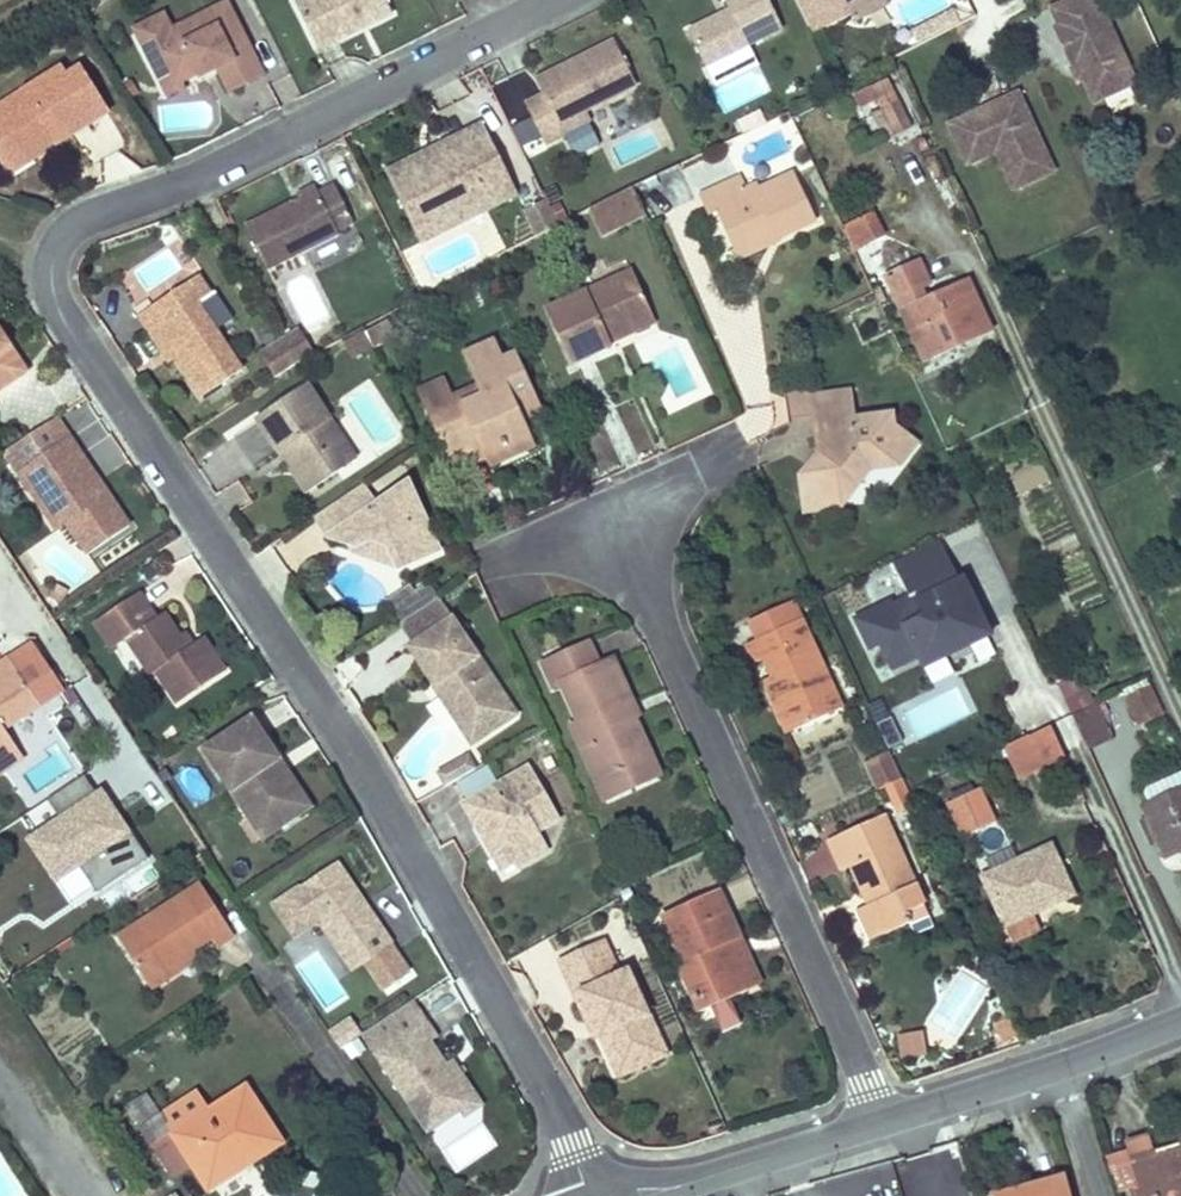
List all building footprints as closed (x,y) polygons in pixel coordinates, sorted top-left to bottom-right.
[(321,50),(340,40),(337,35),(371,18),(373,23),(394,13),(388,0),(303,0),(298,2),(321,50)] [(689,31),(709,70),(785,30),(784,28),(775,9),(770,0),(726,0),(731,10),(689,31)] [(849,7),(857,23),(892,6),(888,0),(864,0),(849,7)] [(1095,0),(1084,0),(1052,15),(1060,32),(1053,35),(1070,73),(1076,70),(1094,109),(1136,90),(1095,0)] [(233,8),(173,38),(148,51),(167,88),(201,70),(200,68),(216,60),(221,70),(233,94),(268,76),(233,8)] [(148,51),(173,38),(165,22),(140,35),(148,51)] [(566,136),(568,135),(563,125),(588,112),(640,86),(617,41),(582,59),(585,64),(576,68),(573,64),(555,72),(548,96),(530,105),(550,145),(566,136)] [(747,52),(707,71),(713,85),(753,67),(747,52)] [(167,88),(175,104),(192,95),(185,82),(201,74),(204,79),(221,70),(216,60),(200,68),(201,70),(167,88)] [(69,77),(64,69),(0,109),(0,159),(3,165),(52,134),(59,147),(112,115),(83,68),(69,77)] [(540,80),(548,96),(555,72),(540,80)] [(871,88),(854,96),(859,108),(877,101),(871,88)] [(947,132),(961,162),(989,149),(994,159),(1012,197),(1052,179),(1016,100),(983,114),(982,120),(976,123),(972,120),(947,132)] [(897,101),(872,114),(887,141),(912,129),(897,101)] [(563,125),(568,135),(588,125),(594,122),(588,112),(563,125)] [(739,122),(745,134),(767,123),(761,112),(739,122)] [(387,172),(389,175),(425,157),(430,166),(460,150),(455,142),(484,127),(482,123),(387,172)] [(568,135),(566,136),(576,154),(598,143),(588,125),(568,135)] [(425,157),(389,175),(417,229),(480,196),(488,209),(518,193),(484,127),(455,142),(460,150),(430,166),(425,157)] [(59,147),(52,134),(3,165),(11,177),(59,147)] [(994,159),(989,149),(961,162),(965,172),(994,159)] [(677,167),(633,189),(646,217),(649,224),(696,202),(679,167),(677,167)] [(721,210),(739,248),(777,231),(780,236),(817,219),(795,174),(750,194),(741,177),(704,195),(712,214),(721,210)] [(320,190),(247,226),(269,271),(342,236),(340,233),(356,225),(337,185),(321,193),(320,190)] [(549,199),(562,224),(574,218),(558,186),(546,192),(549,199)] [(633,189),(607,202),(620,229),(646,217),(633,189)] [(480,196),(417,229),(424,242),(488,209),(480,196)] [(562,224),(549,199),(526,211),(538,235),(562,224)] [(607,202),(592,209),(605,235),(620,229),(607,202)] [(877,213),(845,228),(855,249),(887,235),(877,213)] [(777,231),(739,248),(743,258),(782,240),(780,236),(777,231)] [(886,277),(922,354),(950,342),(953,347),(990,330),(968,282),(928,301),(921,286),(930,282),(920,262),(886,277)] [(611,342),(607,333),(653,312),(634,270),(548,309),(572,363),(612,346),(611,342)] [(156,328),(174,354),(202,396),(242,369),(197,301),(209,293),(197,275),(138,314),(150,332),(156,328)] [(653,312),(607,333),(611,342),(657,321),(653,312)] [(391,320),(366,331),(374,349),(399,337),(391,320)] [(297,322),(277,335),(294,363),(317,351),(297,322)] [(150,332),(168,358),(174,354),(156,328),(150,332)] [(29,374),(0,331),(0,385),(4,391),(29,374)] [(277,335),(257,348),(275,376),(294,363),(277,335)] [(485,395),(435,417),(459,469),(489,457),(486,450),(504,442),(510,457),(535,446),(524,420),(519,408),(538,400),(517,355),(504,360),(494,339),(466,353),(482,387),(485,395)] [(950,342),(922,354),(925,361),(953,347),(950,342)] [(422,390),(435,417),(485,395),(482,387),(455,399),(446,380),(422,390)] [(307,384),(258,418),(281,452),(295,442),(301,451),(296,454),(317,485),(357,459),(307,384)] [(801,472),(804,490),(821,489),(831,496),(849,495),(869,469),(899,465),(915,444),(894,428),(892,415),(852,418),(849,391),(812,395),(818,450),(801,472)] [(538,400),(519,408),(524,420),(543,411),(538,400)] [(19,473),(71,439),(58,419),(6,454),(19,473)] [(338,429),(356,451),(367,442),(349,420),(338,429)] [(67,524),(88,556),(130,528),(99,481),(92,486),(87,479),(92,476),(80,458),(83,457),(71,439),(19,473),(57,531),(67,524)] [(295,442),(281,452),(307,492),(317,485),(296,454),(301,451),(295,442)] [(486,450),(489,457),(493,465),(510,457),(504,442),(486,450)] [(87,479),(92,486),(99,481),(83,457),(80,458),(92,476),(87,479)] [(316,517),(330,538),(357,547),(372,541),(389,546),(400,569),(441,550),(410,483),(377,505),(363,485),(316,517)] [(821,489),(804,490),(806,509),(842,504),(849,495),(831,496),(821,489)] [(290,568),(324,553),(313,530),(279,544),(290,568)] [(355,554),(400,569),(389,546),(372,541),(357,547),(355,554)] [(895,671),(922,658),(925,665),(994,632),(965,573),(959,576),(942,542),(895,565),(907,589),(892,597),(865,610),(854,615),(856,618),(871,650),(882,645),(895,671)] [(894,566),(871,575),(880,599),(903,591),(894,566)] [(402,624),(440,598),(431,585),(393,610),(402,624)] [(140,594),(110,614),(128,641),(152,677),(157,673),(179,706),(227,673),(205,640),(195,646),(189,650),(180,638),(165,615),(158,620),(140,594)] [(466,721),(505,696),(440,598),(402,624),(401,624),(415,644),(410,647),(435,685),(440,682),(466,721)] [(757,638),(802,617),(795,603),(750,624),(757,638)] [(128,641),(110,614),(95,624),(113,651),(128,641)] [(765,658),(773,677),(796,729),(843,706),(802,617),(757,638),(748,643),(756,661),(765,658)] [(187,634),(180,638),(189,650),(195,646),(187,634)] [(562,682),(580,719),(590,743),(599,740),(615,775),(654,758),(630,706),(634,704),(613,659),(598,665),(588,642),(545,662),(554,685),(562,682)] [(18,748),(5,728),(41,705),(10,658),(0,664),(0,760),(18,748)] [(796,729),(773,677),(764,680),(788,733),(796,729)] [(435,685),(434,686),(460,726),(466,721),(440,682),(435,685)] [(1089,688),(1064,699),(1071,715),(1087,749),(1112,737),(1089,688)] [(1149,688),(1128,697),(1140,723),(1161,712),(1149,688)] [(205,751),(249,817),(261,809),(277,832),(312,808),(288,771),(279,777),(272,766),(280,760),(253,719),(205,751)] [(590,743),(580,719),(571,722),(606,798),(662,774),(654,758),(615,775),(599,740),(590,743)] [(903,744),(891,720),(878,726),(889,750),(903,744)] [(1049,729),(1004,751),(1018,780),(1064,758),(1049,729)] [(0,760),(0,775),(25,758),(18,748),(0,760)] [(438,769),(447,784),(474,769),(465,753),(438,769)] [(898,778),(887,755),(869,763),(879,786),(885,784),(898,778)] [(272,766),(279,777),(288,771),(280,760),(272,766)] [(539,831),(561,818),(530,765),(463,802),(477,826),(485,820),(489,827),(485,841),(494,856),(508,848),(515,862),(518,867),(550,850),(539,831)] [(457,784),(464,798),(495,782),(487,768),(457,784)] [(61,819),(96,796),(85,778),(49,802),(61,819)] [(907,799),(898,778),(885,784),(895,805),(907,799)] [(981,789),(951,802),(964,830),(993,818),(981,789)] [(134,837),(103,791),(96,796),(61,819),(25,843),(56,889),(83,871),(134,837)] [(1147,817),(1158,843),(1165,858),(1180,851),(1180,791),(1143,809),(1147,817)] [(261,809),(249,817),(264,841),(277,832),(261,809)] [(885,814),(829,839),(842,870),(853,865),(870,905),(859,910),(872,938),(913,921),(917,931),(933,924),(885,814)] [(1158,843),(1147,817),(1140,820),(1152,846),(1158,843)] [(485,820),(477,826),(485,841),(489,827),(485,820)] [(148,858),(134,837),(83,871),(97,892),(148,858)] [(993,870),(984,875),(1003,916),(1031,905),(1034,912),(1073,895),(1050,845),(1018,859),(993,870)] [(988,858),(993,870),(1018,859),(1012,846),(988,858)] [(494,856),(501,869),(515,862),(508,848),(494,856)] [(337,861),(273,904),(295,936),(319,920),(343,955),(355,948),(365,962),(392,944),(370,910),(365,914),(360,906),(365,903),(337,861)] [(119,936),(145,978),(192,948),(212,934),(219,944),(236,933),(201,882),(119,936)] [(749,989),(728,944),(742,938),(719,889),(665,913),(688,965),(682,967),(702,1010),(749,989)] [(365,903),(360,906),(365,914),(370,910),(365,903)] [(1031,905),(1003,916),(1013,938),(1041,926),(1034,912),(1031,905)] [(605,938),(561,959),(577,994),(583,991),(594,1015),(600,1012),(608,1031),(602,1033),(603,1035),(614,1059),(661,1037),(629,969),(621,973),(605,938)] [(742,938),(728,944),(749,989),(762,983),(742,938)] [(192,948),(145,978),(151,986),(197,956),(192,948)] [(343,955),(353,970),(365,962),(355,948),(343,955)] [(597,1038),(603,1035),(602,1033),(608,1031),(600,1012),(594,1015),(583,991),(577,994),(597,1038)] [(440,1078),(457,1067),(452,1060),(445,1064),(430,1041),(437,1037),(425,1020),(412,1000),(360,1034),(374,1055),(411,1111),(425,1101),(440,1123),(461,1109),(440,1078)] [(1019,1035),(1011,1017),(996,1024),(1004,1041),(1019,1035)] [(341,1048),(360,1034),(350,1020),(331,1033),(341,1048)] [(926,1046),(922,1023),(898,1027),(902,1050),(926,1046)] [(614,1059),(619,1070),(666,1048),(661,1037),(614,1059)] [(482,1104),(457,1067),(440,1078),(461,1109),(465,1116),(482,1104)] [(174,1134),(167,1122),(147,1091),(129,1103),(143,1125),(140,1128),(173,1177),(192,1166),(210,1192),(237,1173),(226,1157),(236,1150),(243,1159),(278,1137),(244,1087),(208,1110),(174,1134)] [(201,1100),(167,1122),(174,1134),(208,1110),(201,1100)] [(440,1123),(425,1101),(411,1111),(426,1133),(440,1123)] [(226,1157),(237,1173),(282,1144),(278,1137),(243,1159),(236,1150),(226,1157)] [(1129,1153),(1130,1158),(1150,1152),(1147,1140),(1127,1146),(1129,1153)] [(1150,1152),(1153,1162),(1180,1154),(1180,1143),(1150,1152)] [(1150,1152),(1130,1158),(1139,1191),(1131,1193),(1132,1195),(1180,1195),(1180,1154),(1153,1162),(1150,1152)] [(1131,1193),(1139,1191),(1130,1158),(1129,1153),(1110,1158),(1120,1195),(1131,1193)] [(993,1194),(993,1195),(1067,1195),(1063,1180),(1026,1191),(1024,1185),(993,1194)]
